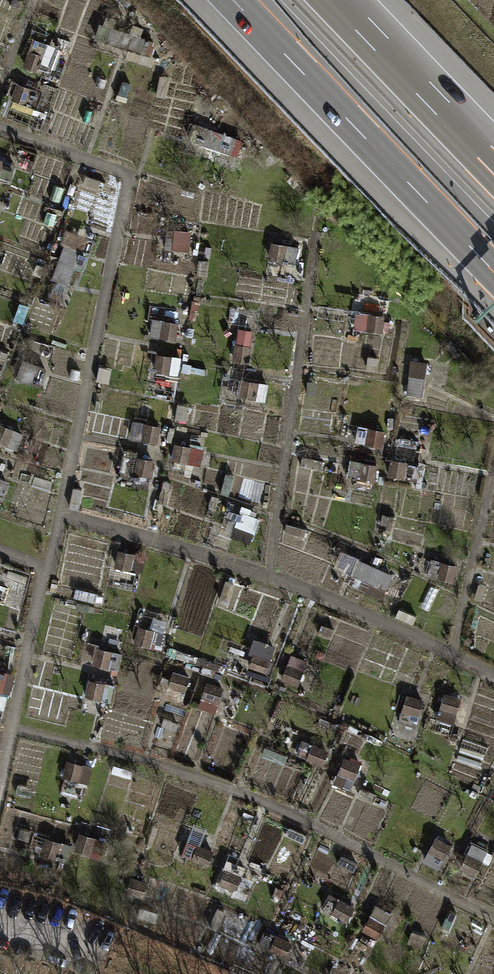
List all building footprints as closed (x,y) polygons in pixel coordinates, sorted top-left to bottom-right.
[(149,56),(155,41),(139,35),(142,27),(133,25),(131,32),(113,26),(116,18),(106,15),(103,23),(100,22),(94,37),(149,56)] [(49,74),(60,48),(33,37),(22,63),(49,74)] [(156,94),(165,96),(170,78),(161,76),(156,94)] [(115,97),(126,101),(132,84),(121,80),(115,97)] [(27,105),(33,88),(18,83),(12,100),(27,105)] [(237,155),(242,139),(193,123),(188,138),(237,155)] [(14,164),(0,159),(0,176),(7,179),(14,164)] [(98,189),(101,180),(85,175),(83,184),(98,189)] [(188,250),(191,231),(167,228),(165,247),(188,250)] [(53,278),(68,283),(80,248),(83,249),(87,237),(66,229),(61,243),(64,244),(53,278)] [(296,263),(299,246),(272,241),(269,258),(296,263)] [(191,312),(198,313),(200,301),(192,300),(191,312)] [(383,332),(385,314),(356,311),(354,329),(383,332)] [(149,334),(176,338),(179,321),(152,316),(149,334)] [(233,361),(249,363),(254,329),(238,327),(233,361)] [(153,370),(178,375),(181,358),(157,353),(153,370)] [(18,378),(40,386),(48,367),(25,358),(18,378)] [(423,396),(429,360),(412,358),(407,393),(423,396)] [(265,400),(268,383),(242,378),(239,395),(265,400)] [(316,397),(317,382),(308,381),(306,396),(316,397)] [(175,419),(188,420),(190,404),(177,403),(175,419)] [(158,442),(161,425),(134,420),(131,437),(158,442)] [(17,449),(25,433),(1,423),(0,426),(0,441),(17,449)] [(382,446),(385,430),(358,424),(355,440),(382,446)] [(200,466),(203,446),(176,441),(173,461),(200,466)] [(131,485),(148,489),(153,459),(137,455),(131,485)] [(320,470),(322,460),(304,456),(302,466),(320,470)] [(388,474),(423,481),(426,464),(391,458),(388,474)] [(374,481),(377,464),(350,459),(347,476),(374,481)] [(221,493),(229,495),(234,476),(226,474),(221,493)] [(9,481),(0,478),(0,496),(4,497),(9,481)] [(160,503),(168,505),(174,482),(166,480),(160,503)] [(240,526),(253,532),(260,515),(246,510),(240,526)] [(303,538),(306,528),(286,523),(283,532),(303,538)] [(114,566),(143,572),(146,555),(118,549),(114,566)] [(381,598),(393,574),(343,550),(335,565),(349,572),(345,581),(381,598)] [(428,575),(452,581),(457,564),(432,558),(428,575)] [(25,583),(28,576),(9,569),(6,576),(25,583)] [(219,601),(228,604),(236,583),(227,580),(219,601)] [(476,599),(483,601),(487,586),(480,584),(476,599)] [(96,601),(98,594),(77,589),(75,596),(96,601)] [(396,617),(413,624),(417,616),(399,608),(396,617)] [(161,651),(166,633),(140,625),(134,643),(161,651)] [(330,639),(334,629),(322,625),(319,635),(330,639)] [(250,668),(265,674),(275,646),(260,640),(250,668)] [(118,669),(122,652),(98,647),(94,664),(118,669)] [(282,678),(298,685),(308,660),(292,654),(282,678)] [(15,674),(0,670),(0,689),(11,692),(15,674)] [(181,704),(190,675),(173,671),(165,700),(181,704)] [(90,678),(85,696),(111,702),(115,685),(90,678)] [(202,697),(219,704),(226,687),(208,681),(202,697)] [(454,722),(461,697),(442,692),(435,717),(454,722)] [(398,720),(416,725),(424,700),(406,695),(398,720)] [(307,759),(323,765),(329,750),(313,744),(307,759)] [(334,783),(349,790),(359,766),(344,759),(334,783)] [(88,784),(93,766),(68,760),(64,777),(88,784)] [(112,772),(131,778),(133,771),(114,765),(112,772)] [(286,834),(303,842),(307,835),(290,827),(286,834)] [(78,832),(73,849),(102,858),(107,840),(78,832)] [(43,854),(67,861),(72,844),(48,836),(43,854)] [(423,861),(438,869),(451,844),(435,837),(423,861)] [(208,865),(214,850),(187,840),(181,855),(208,865)] [(459,868),(475,875),(488,848),(471,841),(459,868)] [(338,864),(353,870),(358,860),(342,853),(338,864)] [(221,885),(236,889),(244,866),(229,861),(221,885)] [(128,892),(144,897),(148,881),(133,876),(128,892)] [(323,906),(348,920),(356,907),(331,893),(323,906)] [(362,928),(377,938),(393,913),(377,904),(362,928)] [(439,927),(449,932),(458,913),(448,908),(439,927)] [(285,956),(291,941),(266,930),(260,945),(285,956)] [(425,948),(429,937),(411,931),(407,942),(425,948)]
